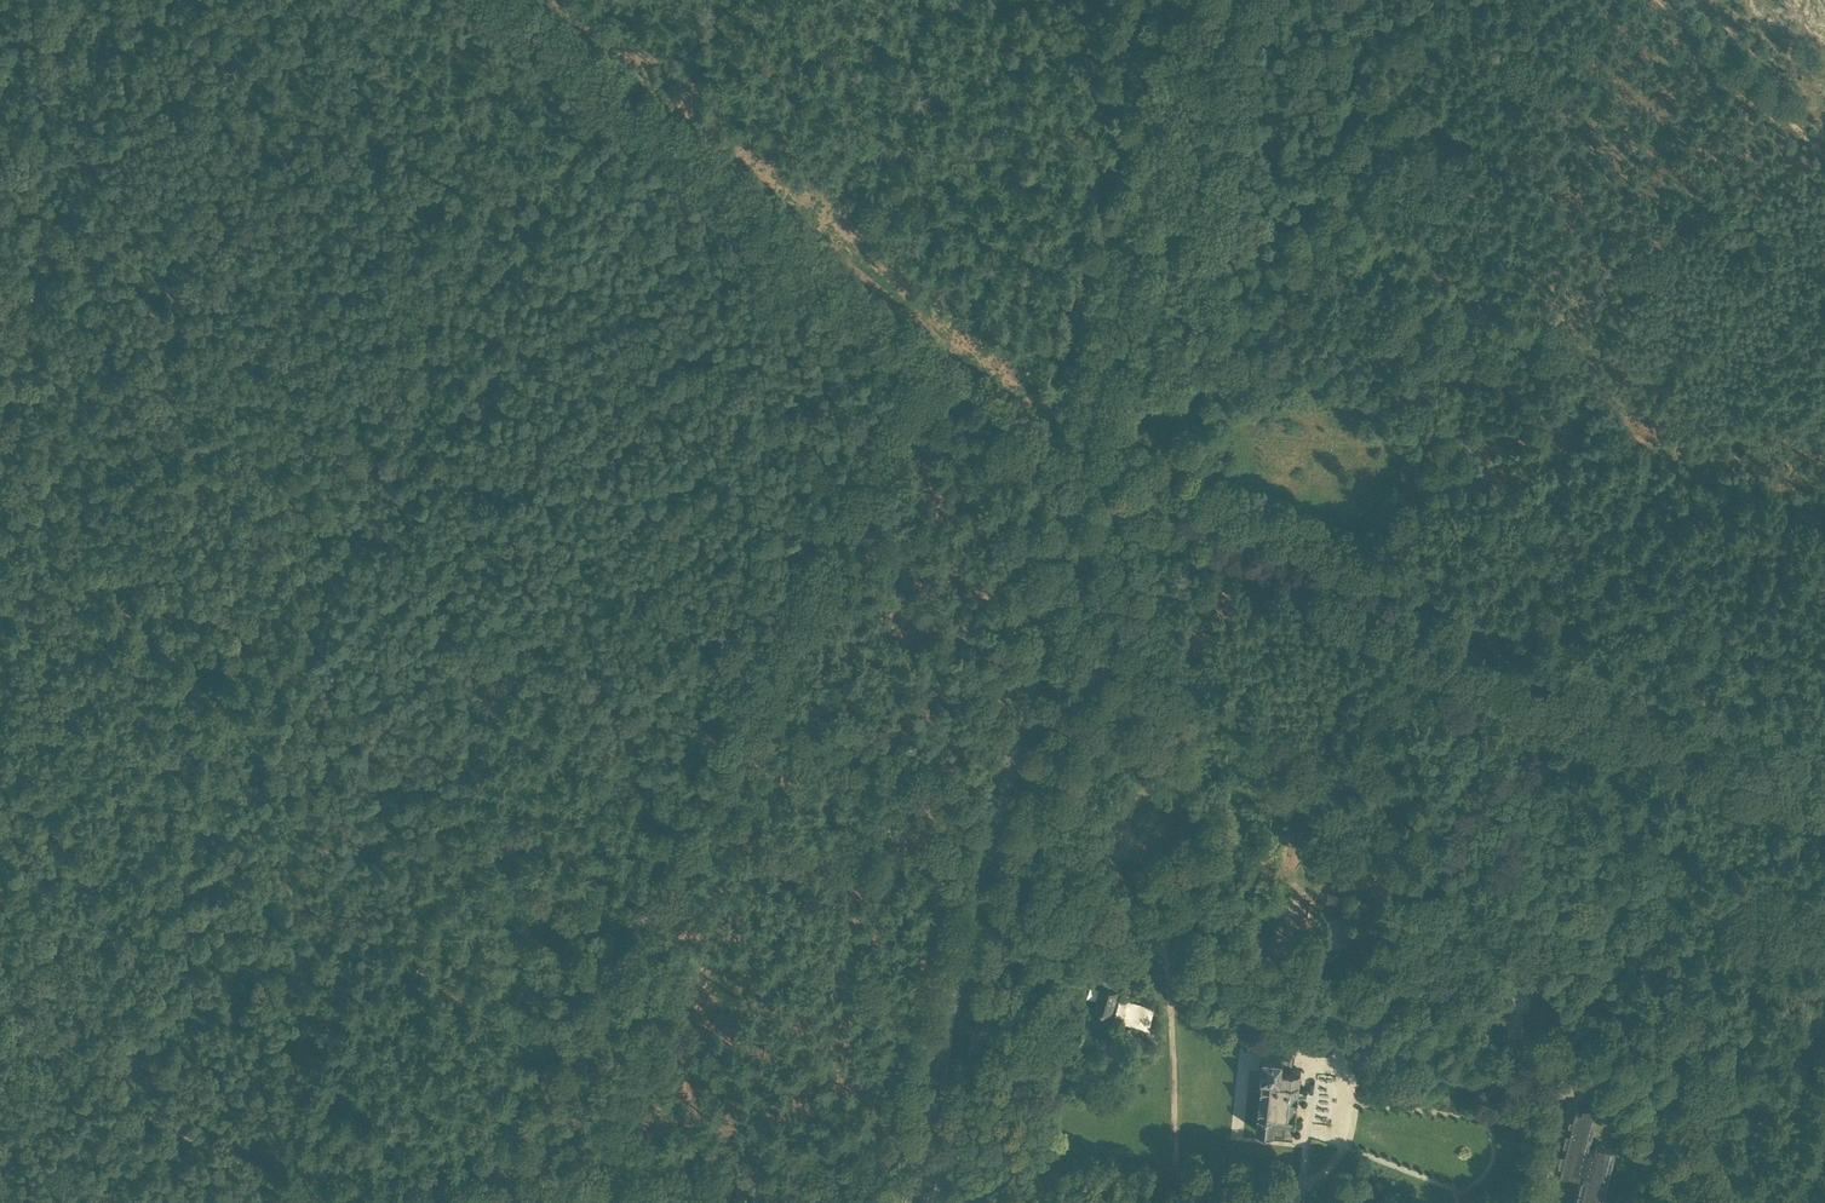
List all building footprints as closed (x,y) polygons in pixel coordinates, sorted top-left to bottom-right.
[(1055,906),(1052,915),(1061,918),(1064,908),(1055,906)] [(1265,965),(1267,954),(1250,951),(1248,962),(1265,965)] [(1101,961),(1099,971),(1105,973),(1114,975),(1117,966),(1116,966),(1103,962),(1101,961)] [(1100,986),(1093,1010),(1110,1015),(1117,991),(1110,989),(1114,975),(1105,973),(1101,986),(1100,986)] [(1291,1069),(1293,1054),(1283,1053),(1283,1056),(1263,1054),(1255,1129),(1274,1131),(1274,1133),(1286,1135),(1287,1120),(1294,1121),(1299,1069),(1291,1069)] [(1615,1150),(1604,1147),(1603,1148),(1598,1147),(1597,1146),(1595,1151),(1587,1149),(1597,1110),(1586,1107),(1586,1108),(1576,1106),(1573,1118),(1568,1117),(1555,1172),(1566,1175),(1566,1174),(1580,1177),(1574,1202),(1601,1202),(1615,1150)] [(629,1200),(571,1195),(570,1202),(629,1202),(629,1200)]
